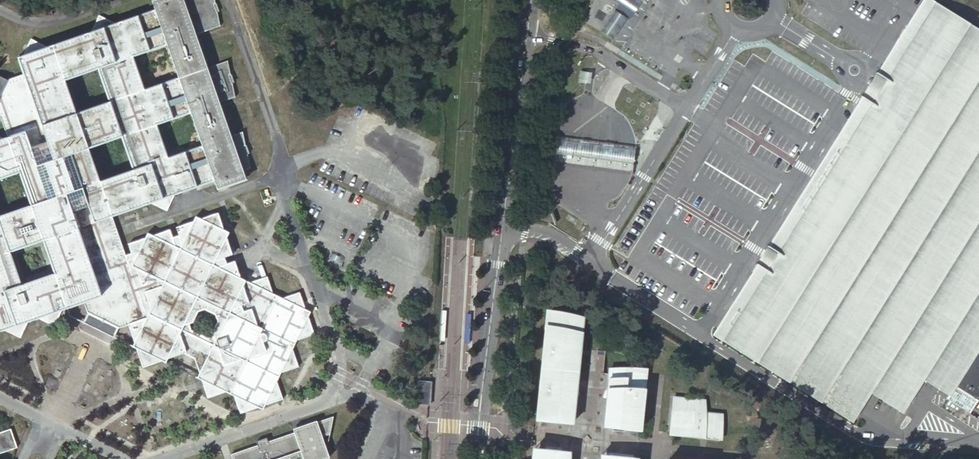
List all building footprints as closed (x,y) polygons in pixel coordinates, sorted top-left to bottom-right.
[(155,9),(162,28),(162,30),(163,33),(164,35),(167,44),(178,77),(184,94),(185,98),(187,102),(190,111),(202,145),(206,157),(208,164),(214,180),(217,188),(222,187),(227,185),(247,178),(244,169),(251,167),(248,153),(243,130),(231,135),(219,101),(235,96),(233,84),(227,59),(207,66),(195,33),(220,24),(215,0),(153,0),(155,9)] [(933,0),(928,0),(888,65),(878,82),(865,103),(820,176),(771,257),(728,327),(873,417),(890,389),(917,405),(922,409),(933,391),(941,378),(954,386),(958,380),(978,345),(978,29),(933,0)] [(3,121),(9,136),(3,138),(0,137),(0,178),(20,171),(32,206),(0,217),(0,330),(2,329),(21,339),(30,320),(37,318),(52,325),(64,302),(72,306),(85,301),(89,312),(102,318),(119,326),(128,323),(142,368),(176,356),(187,362),(196,365),(207,399),(228,392),(233,394),(240,414),(259,407),(263,410),(265,406),(284,399),(276,379),(280,373),(300,367),(292,347),(296,341),(316,335),(308,314),(311,309),(304,304),(299,291),(284,296),(272,291),(266,277),(252,280),(245,275),(237,270),(234,258),(225,261),(224,256),(232,253),(226,235),(229,227),(222,224),(218,209),(202,215),(196,211),(193,217),(176,224),(179,232),(172,234),(170,226),(154,232),(148,228),(145,235),(127,241),(130,251),(126,253),(119,231),(113,215),(121,213),(130,210),(138,207),(142,206),(145,205),(152,202),(167,210),(171,202),(175,193),(181,191),(199,185),(214,180),(202,145),(188,150),(185,151),(169,156),(166,149),(157,122),(166,119),(174,116),(190,111),(187,102),(185,98),(184,94),(178,77),(163,83),(158,84),(146,88),(141,74),(134,55),(143,52),(151,49),(160,46),(167,44),(164,35),(163,33),(162,30),(162,28),(155,9),(148,11),(140,14),(139,14),(136,15),(126,19),(119,21),(100,12),(89,31),(87,32),(71,37),(67,38),(54,43),(31,33),(21,54),(27,73),(3,81),(0,79),(0,112),(3,121)] [(576,82),(586,83),(588,72),(578,71),(576,82)] [(597,77),(603,81),(606,76),(600,72),(597,77)] [(557,139),(555,153),(598,160),(634,164),(636,149),(599,144),(557,139)] [(579,349),(582,318),(547,314),(543,345),(545,345),(544,352),(543,351),(540,383),(541,383),(540,394),(538,396),(538,401),(539,401),(538,409),(539,414),(541,417),(545,418),(548,419),(548,421),(563,423),(572,415),(578,356),(574,355),(575,349),(579,349)] [(958,380),(954,386),(941,378),(933,391),(946,399),(969,414),(977,401),(978,402),(978,345),(958,380)] [(612,428),(635,430),(640,424),(640,419),(639,419),(640,411),(641,411),(642,406),(641,404),(642,393),(643,393),(645,373),(609,369),(607,389),(607,396),(605,419),(612,428)] [(415,401),(428,402),(430,378),(417,378),(415,401)] [(705,401),(677,398),(675,410),(671,412),(670,427),(704,431),(703,437),(717,438),(719,414),(704,413),(705,401)] [(326,458),(331,457),(324,435),(331,433),(334,415),(319,421),(318,419),(294,428),(295,431),(269,440),(268,436),(257,440),(258,444),(232,454),(233,458),(326,458)] [(563,423),(572,424),(571,424),(572,415),(563,423)] [(704,431),(670,427),(669,433),(703,437),(704,431)] [(13,448),(6,429),(0,431),(0,452),(13,448)] [(545,449),(534,448),(533,458),(534,455),(537,453),(538,452),(542,451),(545,450),(545,449)] [(534,455),(533,458),(567,458),(560,450),(545,449),(545,450),(542,451),(538,452),(537,453),(534,455)] [(560,450),(567,458),(568,458),(569,451),(560,450)]
